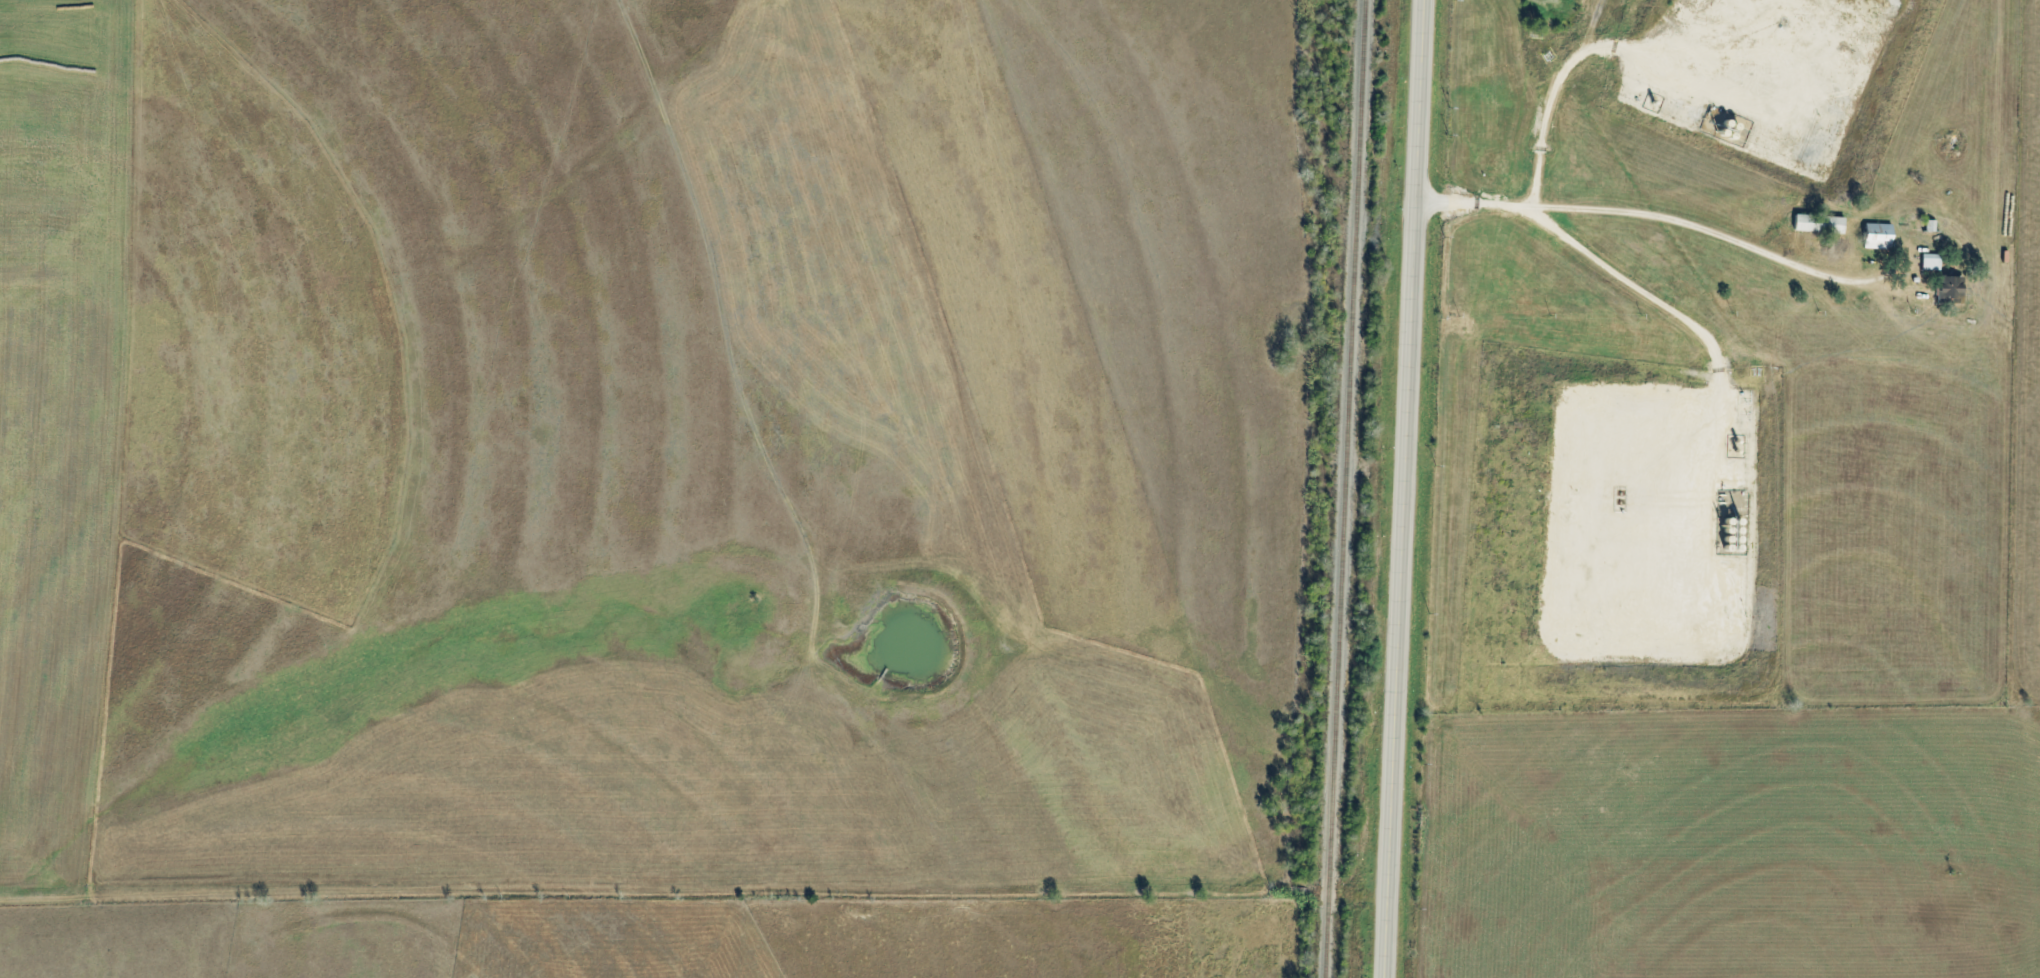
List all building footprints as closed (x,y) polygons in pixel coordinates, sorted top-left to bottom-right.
[(1791,231),(1842,233),(1843,217),(1792,215),(1791,231)] [(1925,232),(1935,232),(1935,220),(1925,221),(1925,232)] [(1890,249),(1890,226),(1862,225),(1862,249),(1890,249)] [(1938,255),(1920,256),(1921,270),(1938,270),(1938,255)] [(1934,285),(1935,301),(1961,300),(1960,276),(1940,277),(1940,285),(1934,285)]
